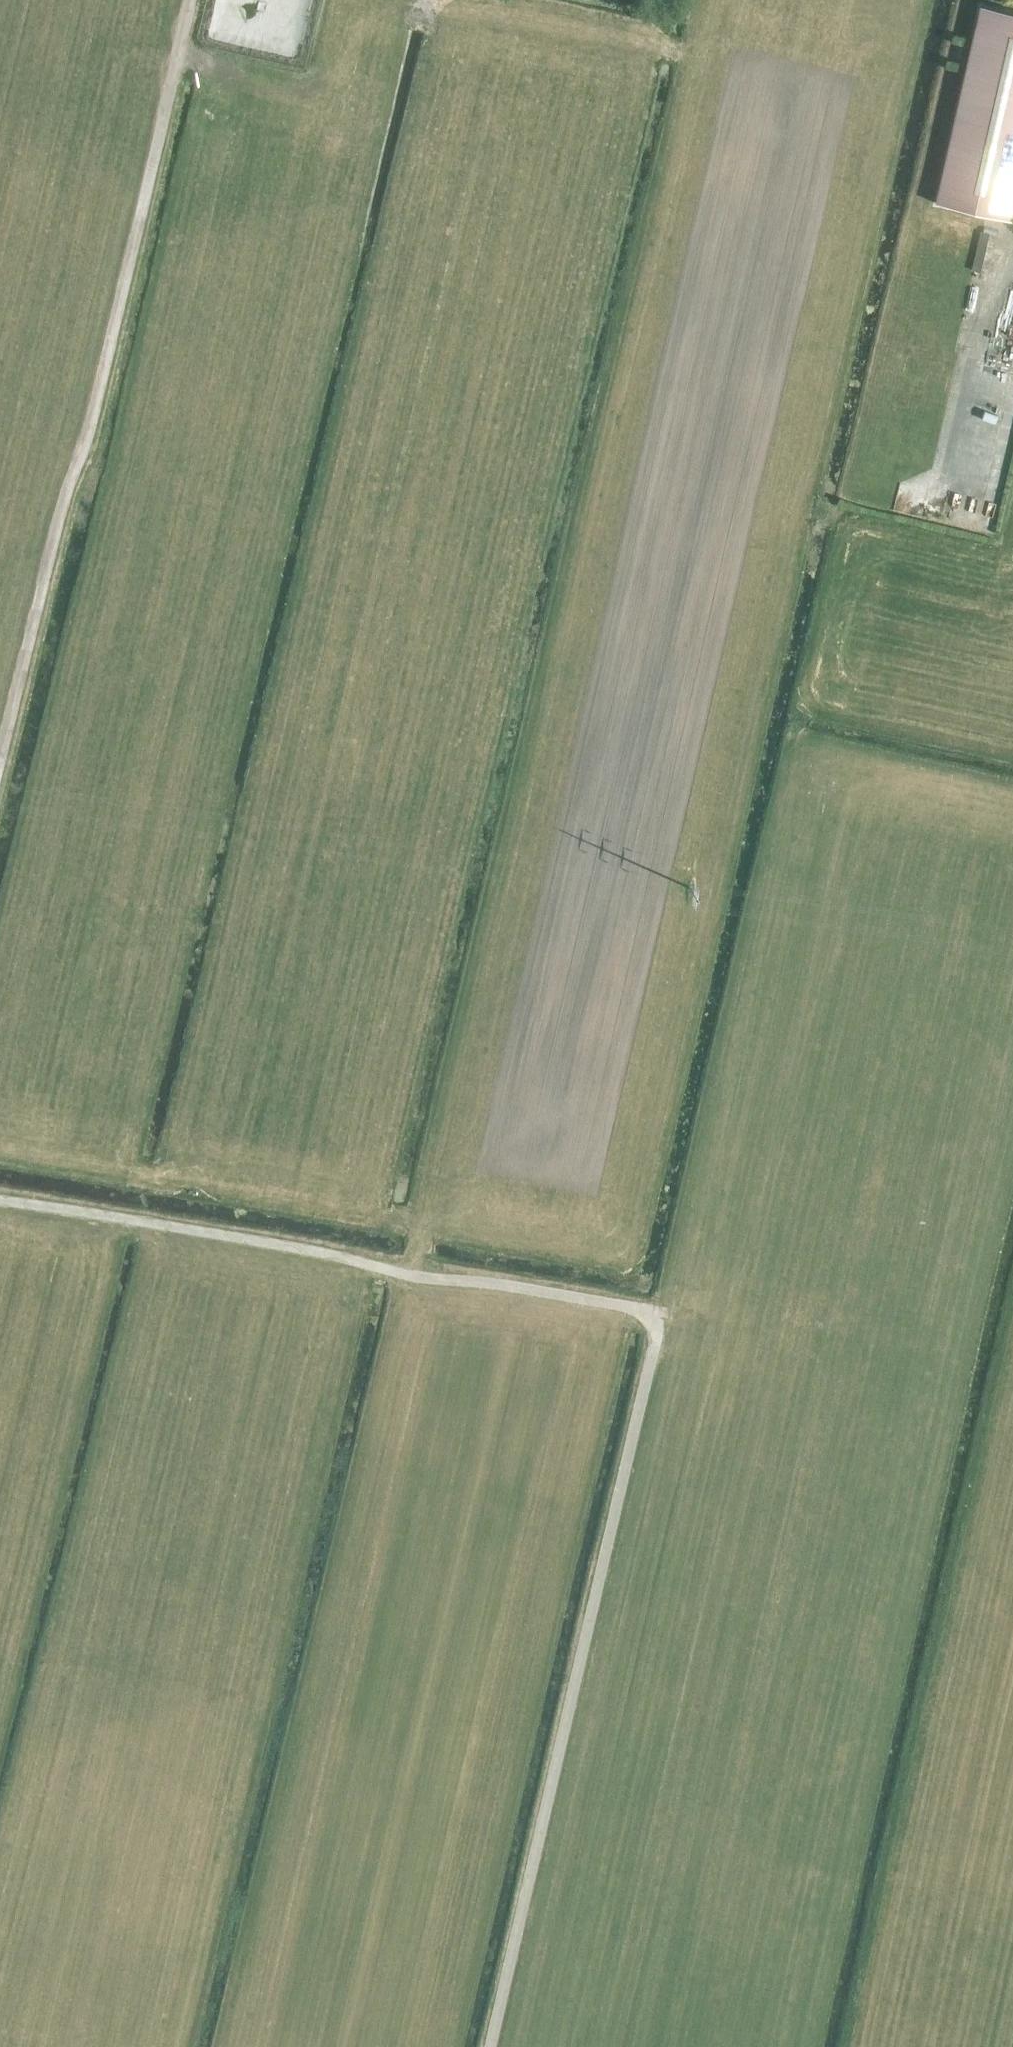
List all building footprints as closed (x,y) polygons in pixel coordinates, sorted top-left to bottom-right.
[(981,8),(937,205),(1012,222),(1012,16),(981,8)]
